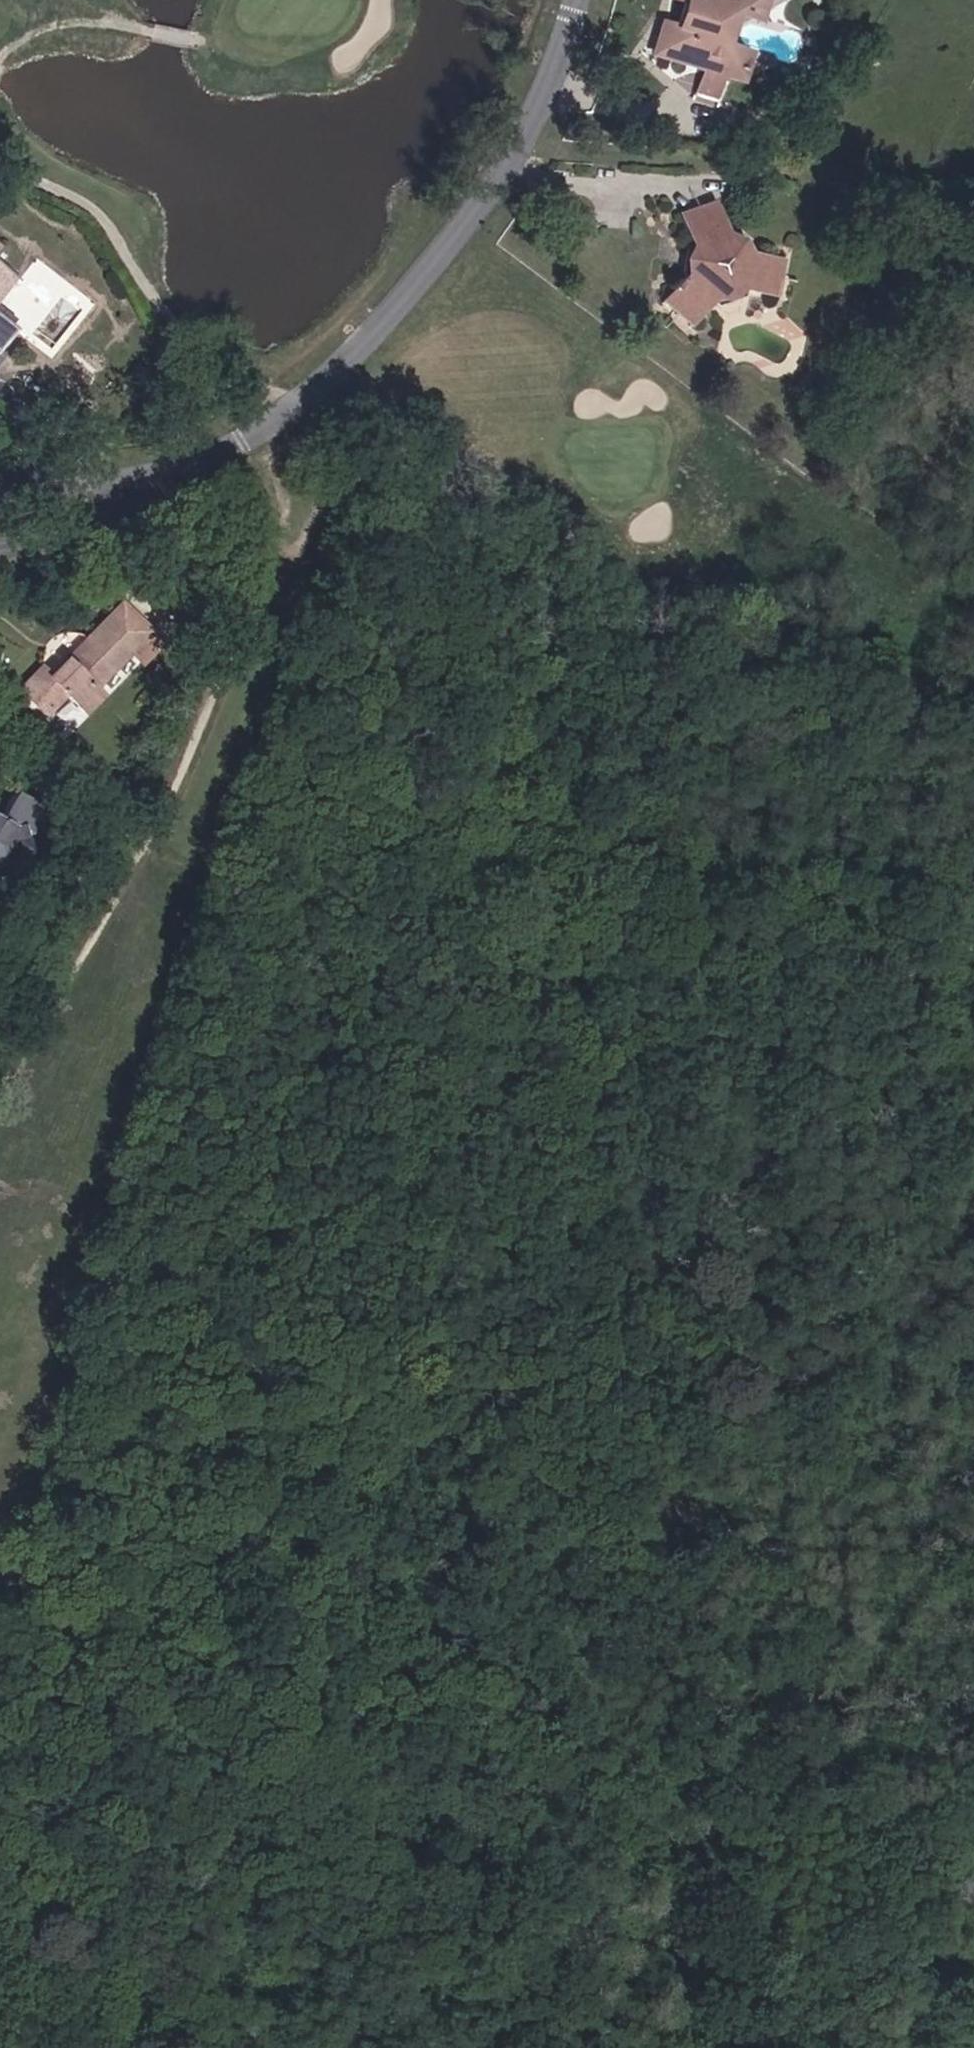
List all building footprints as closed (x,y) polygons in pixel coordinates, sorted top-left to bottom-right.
[(671,21),(654,15),(644,45),(696,64),(716,71),(734,62),(726,44),(715,41),(710,30),(716,12),(727,7),(737,10),(755,2),(754,0),(679,0),(671,21)] [(751,15),(755,2),(737,10),(751,15)] [(734,62),(739,49),(726,44),(734,62)] [(730,75),(734,62),(716,71),(730,75)] [(711,87),(716,71),(696,64),(690,80),(711,87)] [(735,278),(768,286),(778,251),(735,241),(720,225),(708,188),(672,202),(686,243),(683,254),(675,268),(648,294),(674,321),(710,286),(735,278)] [(9,241),(0,235),(0,253),(9,241)] [(4,314),(32,279),(0,254),(0,337),(13,346),(25,331),(4,314)] [(138,624),(128,615),(101,644),(110,653),(138,624)] [(169,654),(138,624),(110,653),(101,644),(84,662),(89,667),(80,677),(74,672),(54,693),(50,689),(28,711),(51,734),(74,710),(91,727),(106,711),(98,703),(135,664),(147,676),(169,654)] [(42,866),(37,853),(55,825),(30,809),(12,836),(0,829),(0,881),(3,890),(12,894),(32,887),(39,875),(42,866)]
